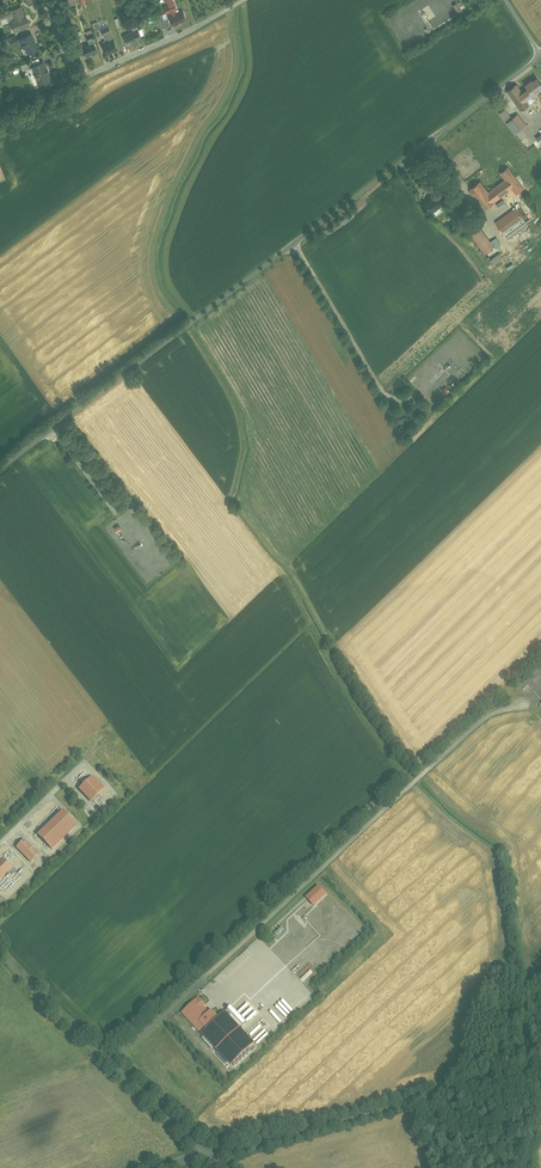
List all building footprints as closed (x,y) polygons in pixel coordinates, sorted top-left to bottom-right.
[(167,14),(171,12),(175,11),(177,10),(173,0),(167,0),(169,5),(164,7),(167,14)] [(2,25),(0,20),(13,15),(15,21),(10,22),(14,32),(30,26),(28,21),(27,21),(21,7),(0,15),(0,26),(2,25)] [(173,16),(170,17),(174,26),(188,20),(184,11),(177,14),(175,11),(171,12),(173,16)] [(162,29),(167,28),(165,20),(163,15),(159,16),(162,29)] [(101,29),(104,36),(112,32),(109,26),(101,29)] [(139,29),(124,36),(128,45),(143,39),(139,29)] [(107,42),(102,44),(106,54),(119,49),(112,32),(104,36),(107,42)] [(32,34),(20,39),(24,48),(22,49),(25,56),(37,50),(34,42),(35,41),(32,34)] [(94,42),(82,47),(86,56),(97,51),(94,42)] [(32,67),(35,66),(33,61),(21,66),(23,71),(32,67)] [(35,66),(32,67),(39,84),(51,79),(44,62),(35,66)] [(507,92),(522,112),(532,104),(528,98),(540,88),(540,81),(539,79),(524,90),(518,83),(507,92)] [(492,104),(498,112),(505,107),(499,98),(492,104)] [(505,110),(499,114),(515,135),(526,126),(518,115),(513,119),(505,110)] [(481,181),(470,190),(485,211),(510,192),(513,197),(524,189),(509,168),(501,174),(506,180),(489,192),(481,181)] [(435,195),(421,206),(430,216),(443,206),(435,195)] [(515,209),(496,223),(508,240),(527,226),(515,209)] [(468,233),(469,232),(479,225),(483,223),(479,217),(464,228),(468,233)] [(479,225),(469,232),(485,255),(495,248),(492,243),(479,225)] [(497,239),(492,243),(495,248),(497,250),(502,246),(497,239)] [(495,265),(502,259),(498,254),(491,260),(495,265)] [(466,260),(455,267),(458,271),(469,264),(466,260)] [(437,387),(445,396),(452,390),(443,381),(445,380),(441,376),(443,374),(440,372),(430,381),(433,385),(437,382),(440,385),(437,387)] [(114,529),(118,533),(123,529),(119,525),(114,529)] [(81,788),(92,777),(85,771),(75,781),(81,788)] [(92,779),(81,789),(92,801),(103,790),(92,779)] [(64,810),(39,834),(53,849),(78,825),(64,810)] [(25,840),(17,848),(30,862),(39,854),(25,840)] [(11,868),(4,860),(0,864),(0,863),(0,879),(11,868)] [(319,884),(306,897),(314,905),(327,893),(319,884)] [(278,924),(272,930),(277,935),(283,929),(278,924)] [(309,964),(300,973),(303,977),(307,973),(305,971),(311,966),(309,964)] [(304,983),(312,972),(310,970),(301,981),(304,983)] [(198,996),(182,1011),(231,1064),(255,1042),(225,1009),(218,1015),(211,1007),(208,1010),(203,1005),(205,1003),(198,996)]
